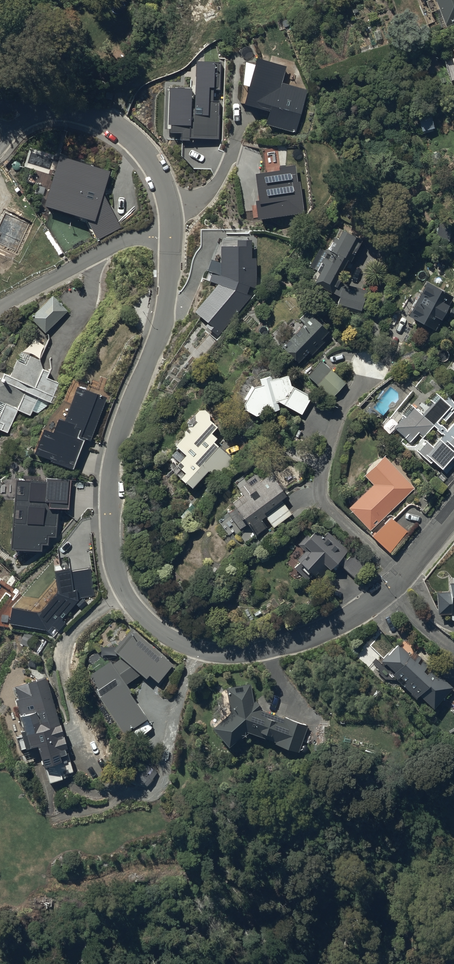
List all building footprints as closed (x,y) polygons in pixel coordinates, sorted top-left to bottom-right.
[(428,25),(442,19),(446,27),(453,23),(453,0),(418,0),(428,25)] [(296,62),(272,55),(270,62),(257,58),(256,62),(244,61),(240,103),(269,112),(265,124),(295,132),(307,90),(304,89),(305,82),(296,62)] [(435,128),(430,110),(417,114),(422,132),(435,128)] [(362,240),(339,227),(327,251),(320,247),(309,266),(317,270),(311,281),(339,296),(335,311),(359,318),(367,290),(339,282),(341,278),(339,277),(348,260),(351,262),(362,240)] [(410,314),(408,316),(436,331),(453,297),(427,282),(417,299),(409,295),(401,309),(410,314)] [(54,295),(30,317),(44,333),(68,311),(54,295)] [(329,330),(306,310),(298,318),(304,323),(287,341),(285,339),(279,345),(299,363),(308,352),(312,356),(324,342),(322,339),(329,330)] [(7,433),(17,411),(30,417),(32,411),(38,413),(49,405),(49,404),(54,406),(64,385),(50,379),(54,370),(44,365),(45,363),(20,352),(11,373),(5,371),(1,379),(0,378),(0,430),(7,433)] [(345,383),(330,369),(316,384),(331,399),(345,383)] [(311,397),(291,386),(289,375),(272,379),(271,376),(260,379),(261,385),(253,387),(245,402),(246,410),(257,417),(268,406),(269,412),(288,408),(288,407),(302,414),(311,397)] [(106,397),(77,386),(76,389),(72,388),(67,402),(69,402),(64,417),(56,414),(54,420),(56,421),(52,431),(43,427),(33,455),(46,460),(44,463),(73,474),(86,439),(91,440),(106,397)] [(453,455),(453,424),(447,432),(445,430),(446,429),(441,424),(441,425),(437,422),(441,417),(446,421),(453,411),(453,403),(450,396),(449,396),(444,400),(437,394),(430,401),(433,404),(423,416),(414,408),(406,418),(404,417),(394,428),(410,442),(418,433),(423,437),(434,425),(438,429),(437,430),(444,436),(434,448),(428,442),(419,453),(430,463),(433,460),(442,468),(453,455)] [(185,472),(180,478),(191,489),(208,471),(216,479),(233,462),(214,442),(218,438),(215,436),(217,434),(214,431),(218,427),(210,419),(210,418),(210,417),(210,416),(210,415),(209,414),(209,413),(208,413),(208,412),(207,412),(207,411),(206,411),(206,410),(205,410),(204,410),(203,410),(202,410),(201,410),(200,410),(199,411),(198,411),(197,412),(197,413),(196,413),(196,414),(195,415),(195,416),(195,417),(195,418),(195,419),(196,420),(196,421),(197,422),(192,426),(188,426),(185,430),(185,435),(174,445),(177,448),(171,454),(179,462),(177,464),(185,472)] [(348,507),(370,530),(415,488),(384,456),(365,475),(373,484),(348,507)] [(286,496),(270,474),(260,482),(251,470),(234,483),(243,495),(233,503),(236,508),(228,514),(240,530),(247,525),(256,536),(271,526),(273,529),(293,514),(282,499),(286,496)] [(391,517),(372,536),(390,553),(408,533),(391,517)] [(351,553),(329,531),(322,537),(316,531),(311,536),(309,533),(297,544),(305,551),(297,559),(299,562),(294,567),(307,580),(313,574),(319,580),(329,569),(333,572),(340,565),(354,578),(367,565),(353,551),(351,553)] [(448,583),(448,592),(436,592),(436,614),(450,614),(450,622),(453,622),(453,583),(448,583)] [(173,664),(132,629),(113,650),(122,657),(113,664),(111,661),(89,676),(97,687),(93,690),(125,734),(147,718),(129,692),(132,691),(127,683),(141,673),(146,678),(149,675),(158,682),(173,664)] [(434,708),(452,687),(432,669),(431,670),(427,667),(429,664),(414,651),(411,656),(398,644),(389,655),(388,654),(381,662),(386,667),(387,665),(394,672),(392,675),(412,693),(411,694),(416,699),(419,696),(434,708)] [(67,748),(46,676),(14,686),(18,699),(16,700),(25,729),(21,730),(23,736),(17,737),(20,749),(26,747),(27,749),(38,745),(41,756),(67,748)] [(298,752),(307,725),(285,717),(284,719),(261,710),(261,708),(256,701),(254,704),(250,684),(227,689),(231,712),(213,728),(229,747),(247,732),(276,742),(275,744),(298,752)]
